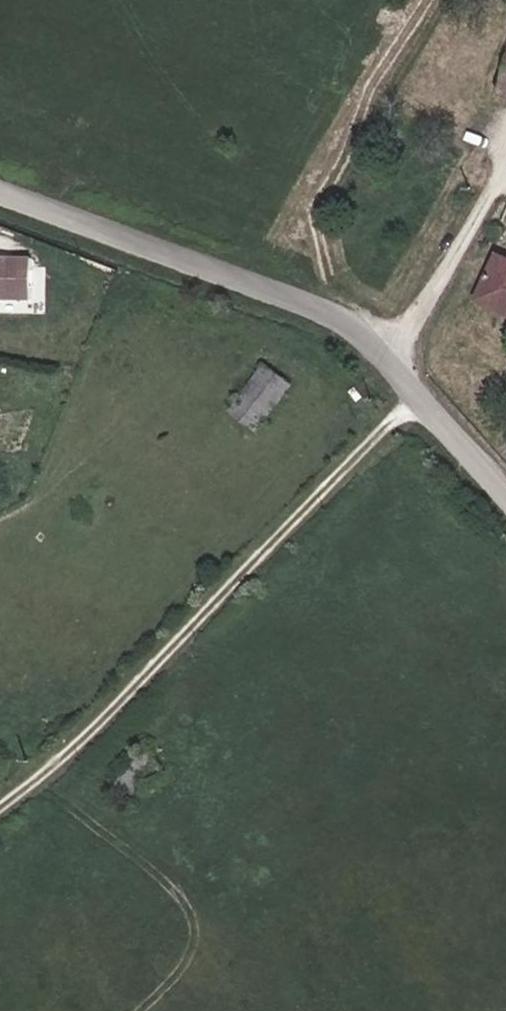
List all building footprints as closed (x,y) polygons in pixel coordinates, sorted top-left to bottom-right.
[(497,96),(505,99),(505,72),(497,96)] [(498,256),(477,301),(505,314),(505,260),(498,256)] [(33,259),(0,259),(0,300),(32,301),(33,259)] [(257,431),(291,385),(273,368),(266,365),(231,411),(257,431)]
